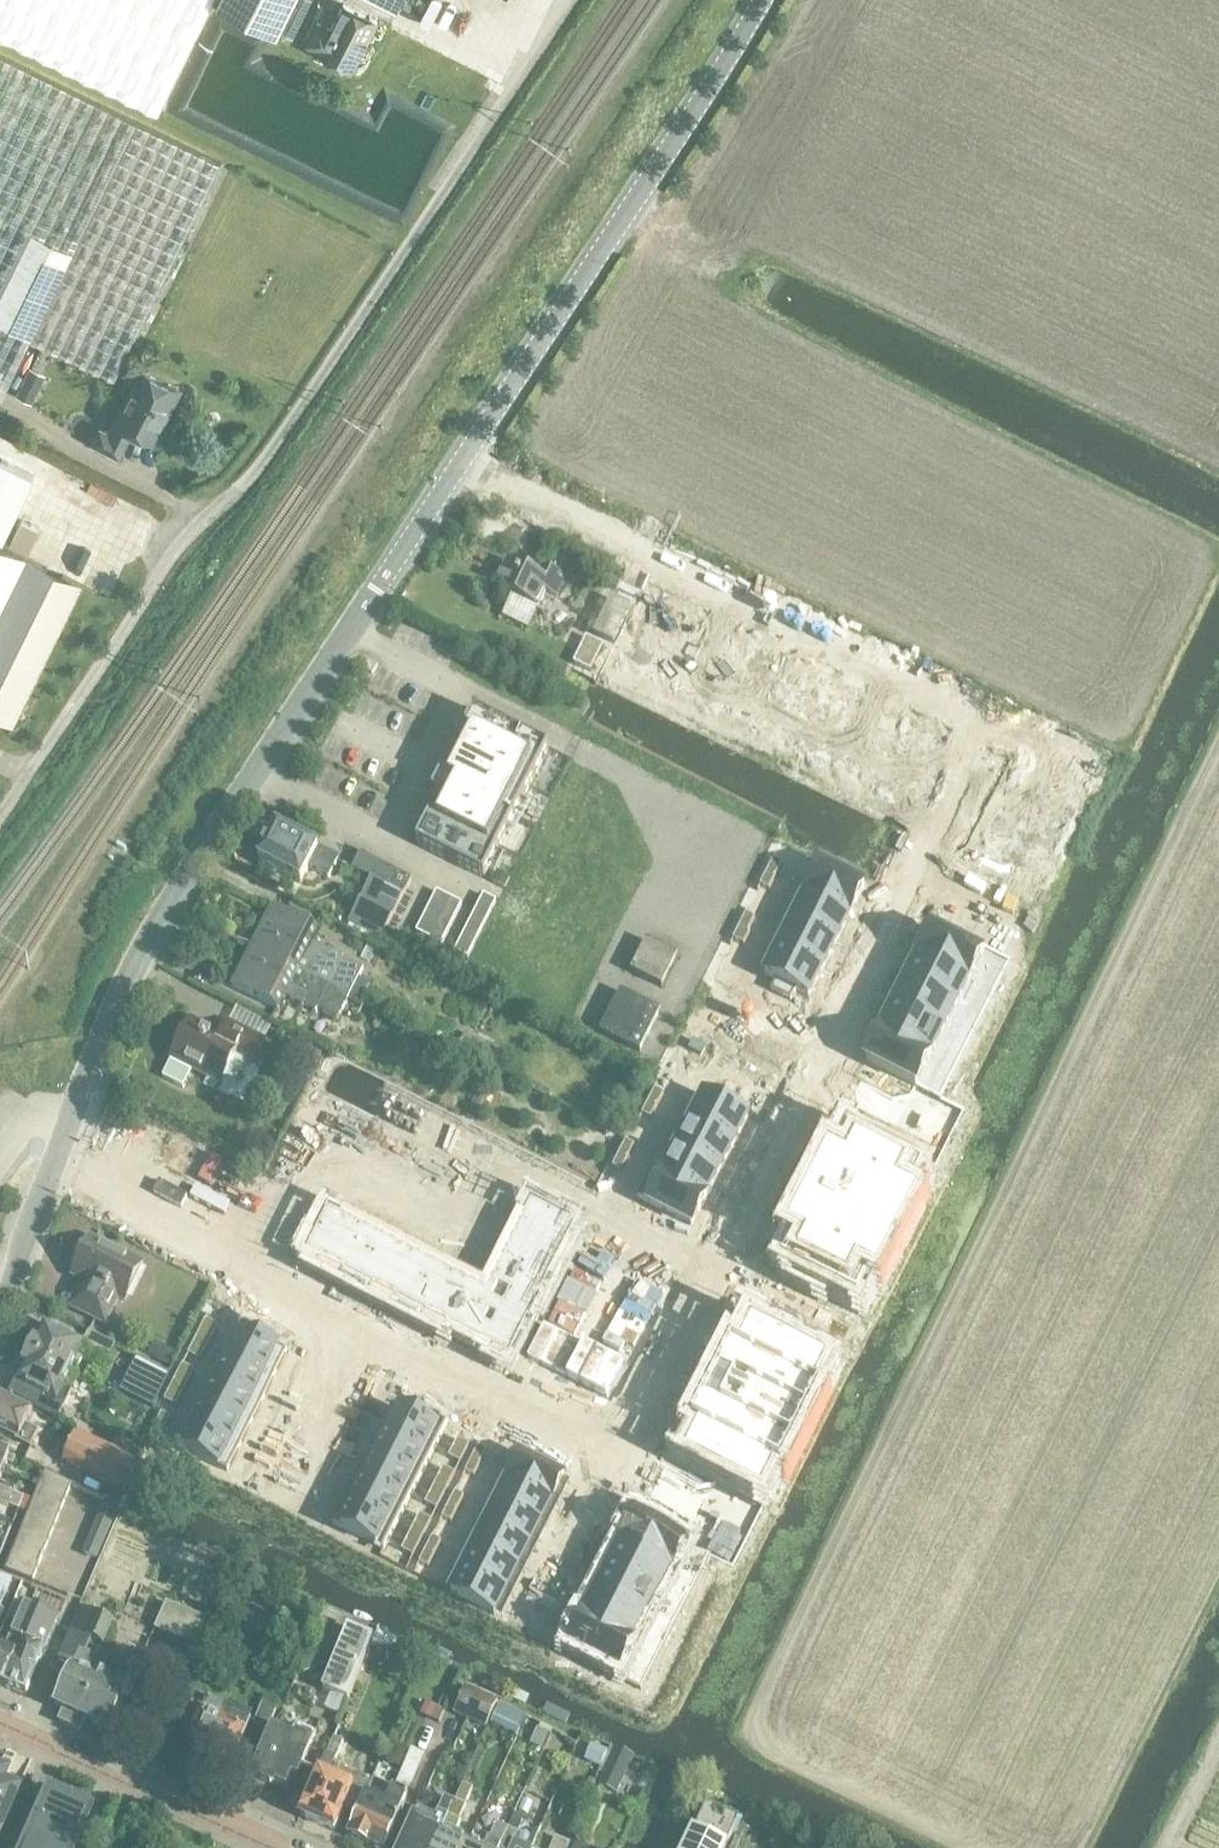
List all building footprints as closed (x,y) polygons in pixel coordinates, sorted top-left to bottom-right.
[(171,116),(225,7),(276,32),(292,0),(0,0),(0,32),(171,116)] [(318,48),(317,50),(353,68),(377,20),(342,3),(331,27),(317,21),(306,42),(318,48)] [(7,386),(31,339),(114,380),(219,163),(0,55),(0,383),(7,386)] [(111,431),(100,426),(92,442),(119,456),(132,428),(151,438),(177,387),(141,370),(116,420),(116,421),(111,431)] [(28,551),(39,528),(21,519),(10,542),(28,551)] [(84,583),(0,542),(0,717),(14,724),(84,583)] [(555,597),(565,575),(542,564),(537,575),(507,560),(494,588),(537,608),(545,593),(555,597)] [(626,621),(612,650),(627,657),(629,652),(654,664),(680,609),(655,597),(640,628),(626,621)] [(680,609),(654,664),(679,676),(676,681),(690,688),(704,659),(691,653),(706,621),(680,609)] [(704,659),(690,688),(705,695),(710,684),(734,696),(758,646),(733,634),(718,665),(704,659)] [(758,646),(734,696),(759,708),(754,718),(768,725),(782,696),(769,690),(784,659),(758,646)] [(782,696),(768,725),(807,744),(836,684),(811,671),(796,703),(782,696)] [(836,684),(807,744),(846,763),(860,734),(847,727),(862,696),(836,684)] [(860,734),(846,763),(885,781),(914,721),(889,709),(874,740),(860,734)] [(446,766),(439,764),(438,763),(430,780),(437,783),(432,793),(440,797),(417,842),(482,875),(546,749),(473,713),(446,766)] [(914,721),(885,781),(925,800),(939,772),(925,765),(940,733),(914,721)] [(1012,780),(999,805),(1048,830),(1060,806),(1071,811),(1078,797),(1050,782),(1043,796),(1012,780)] [(999,805),(986,830),(1017,846),(1010,860),(1038,875),(1046,860),(1035,855),(1048,830),(999,805)] [(328,878),(337,859),(319,851),(319,850),(276,828),(258,861),(301,884),(309,868),(328,878)] [(773,859),(766,872),(775,877),(781,864),(773,859)] [(821,864),(807,891),(850,914),(865,886),(821,864)] [(388,885),(372,877),(349,923),(381,939),(412,879),(396,871),(388,885)] [(766,872),(759,885),(768,890),(775,877),(766,872)] [(442,941),(462,899),(437,888),(417,930),(442,941)] [(807,891),(793,918),(836,941),(850,914),(807,891)] [(470,955),(496,898),(482,892),(457,949),(470,955)] [(252,946),(350,994),(362,969),(342,959),(343,958),(313,943),(311,942),(318,928),(273,906),(252,946)] [(745,913),(738,926),(747,931),(754,918),(745,913)] [(793,918),(779,945),(823,968),(836,941),(793,918)] [(738,926),(732,939),(741,944),(747,931),(738,926)] [(931,929),(917,956),(967,981),(981,954),(931,929)] [(678,955),(647,940),(631,972),(662,987),(678,955)] [(779,945),(765,973),(776,979),(771,989),(791,999),(796,989),(808,996),(823,968),(779,945)] [(350,994),(252,946),(231,987),(277,1009),(283,997),(300,1005),(300,1006),(315,1013),(317,1010),(337,1020),(350,994)] [(917,956),(904,981),(954,1007),(967,981),(917,956)] [(904,981),(891,1007),(941,1033),(954,1007),(904,981)] [(661,1011),(621,991),(600,1032),(640,1052),(661,1011)] [(891,1007),(878,1033),(928,1058),(941,1033),(891,1007)] [(170,1059),(165,1070),(162,1077),(183,1087),(192,1070),(220,1084),(235,1054),(254,1063),(265,1040),(228,1021),(221,1034),(190,1018),(170,1059)] [(878,1033),(864,1060),(914,1085),(928,1058),(878,1033)] [(655,1087),(648,1100),(657,1105),(663,1092),(655,1087)] [(704,1094),(690,1122),(733,1144),(747,1116),(735,1110),(740,1100),(720,1090),(715,1100),(704,1094)] [(648,1100),(641,1113),(650,1118),(657,1105),(648,1100)] [(690,1122),(675,1149),(719,1171),(733,1144),(690,1122)] [(129,1159),(143,1166),(141,1171),(159,1180),(161,1176),(185,1188),(199,1160),(143,1132),(129,1159)] [(795,1240),(782,1266),(857,1305),(870,1279),(878,1282),(918,1203),(911,1199),(925,1174),(896,1159),(849,1135),(836,1161),(829,1157),(788,1236),(795,1240)] [(625,1141),(618,1154),(627,1158),(634,1145),(625,1141)] [(675,1149),(663,1175),(707,1197),(719,1171),(675,1149)] [(618,1154),(612,1167),(621,1171),(627,1158),(618,1154)] [(247,1164),(233,1191),(251,1200),(265,1173),(247,1164)] [(652,1170),(638,1198),(692,1226),(707,1197),(663,1175),(652,1170)] [(329,1214),(306,1259),(466,1341),(468,1338),(482,1345),(480,1348),(509,1363),(577,1231),(532,1208),(487,1295),(329,1214)] [(143,1262),(91,1235),(73,1273),(84,1279),(85,1280),(86,1289),(77,1307),(105,1322),(118,1296),(125,1299),(143,1262)] [(207,1318),(202,1327),(214,1334),(219,1324),(207,1318)] [(28,1352),(70,1373),(77,1358),(81,1361),(81,1360),(83,1360),(92,1353),(107,1360),(115,1345),(88,1331),(83,1342),(42,1321),(28,1352)] [(236,1326),(224,1350),(275,1377),(288,1352),(236,1326)] [(202,1327),(198,1337),(209,1343),(214,1334),(202,1327)] [(698,1436),(685,1462),(739,1489),(760,1501),(774,1475),(781,1478),(822,1399),(815,1395),(828,1370),(752,1331),(739,1357),(732,1353),(691,1432),(698,1436)] [(198,1337),(193,1346),(205,1352),(209,1343),(198,1337)] [(174,1353),(155,1343),(149,1355),(168,1365),(174,1353)] [(193,1346),(188,1355),(200,1361),(205,1352),(193,1346)] [(224,1350),(212,1373),(263,1400),(275,1377),(224,1350)] [(70,1373),(28,1352),(26,1356),(24,1355),(18,1367),(21,1368),(15,1380),(16,1381),(10,1394),(58,1418),(71,1391),(63,1387),(70,1373)] [(170,1376),(135,1359),(120,1389),(155,1406),(170,1376)] [(183,1365),(178,1374),(190,1380),(195,1371),(183,1365)] [(212,1373),(200,1397),(251,1423),(263,1400),(212,1373)] [(178,1374),(174,1383),(186,1389),(190,1380),(178,1374)] [(174,1383),(169,1392),(181,1398),(186,1389),(174,1383)] [(169,1392),(164,1401),(176,1407),(181,1398),(169,1392)] [(30,1447),(38,1431),(24,1423),(31,1409),(0,1394),(0,1429),(17,1437),(18,1435),(27,1440),(25,1445),(30,1447)] [(200,1397),(188,1420),(239,1446),(251,1423),(200,1397)] [(393,1405),(380,1429),(432,1456),(444,1432),(393,1405)] [(162,1412),(156,1425),(164,1430),(171,1417),(162,1412)] [(188,1420),(176,1444),(227,1470),(239,1446),(188,1420)] [(156,1425),(149,1438),(158,1443),(164,1430),(156,1425)] [(380,1429),(369,1453),(420,1479),(432,1456),(380,1429)] [(129,1456),(111,1447),(76,1431),(61,1460),(122,1491),(140,1461),(129,1456)] [(117,1436),(111,1447),(129,1456),(135,1446),(117,1436)] [(458,1439),(453,1449),(465,1455),(469,1446),(458,1439)] [(478,1447),(471,1460),(480,1464),(487,1451),(478,1447)] [(453,1449),(448,1458),(460,1464),(465,1455),(453,1449)] [(1,1476),(10,1455),(0,1451),(0,1475),(1,1476)] [(503,1476),(508,1479),(552,1501),(564,1477),(515,1452),(503,1476)] [(369,1453),(357,1476),(408,1502),(420,1479),(369,1453)] [(471,1460),(465,1473),(473,1477),(480,1464),(471,1460)] [(23,1465),(18,1477),(30,1482),(35,1470),(23,1465)] [(443,1467),(438,1477),(450,1483),(455,1474),(443,1467)] [(44,1471),(38,1487),(65,1498),(71,1484),(44,1471)] [(357,1476),(345,1499),(396,1525),(408,1502),(357,1476)] [(438,1477),(434,1486),(446,1492),(450,1483),(438,1477)] [(508,1479),(497,1501),(541,1523),(552,1501),(508,1479)] [(434,1486),(429,1495),(441,1501),(446,1492),(434,1486)] [(38,1487),(32,1501),(60,1512),(65,1498),(38,1487)] [(21,1504),(24,1497),(0,1488),(0,1496),(21,1504)] [(455,1492),(448,1505),(457,1509),(464,1496),(455,1492)] [(429,1495),(424,1504),(436,1510),(441,1501),(429,1495)] [(19,1510),(21,1504),(0,1496),(0,1502),(19,1510)] [(345,1499),(332,1523),(384,1549),(396,1525),(345,1499)] [(32,1501),(27,1514),(54,1525),(60,1512),(32,1501)] [(497,1501),(486,1523),(529,1546),(541,1523),(497,1501)] [(119,1511),(105,1505),(90,1539),(104,1545),(119,1511)] [(448,1505),(442,1518),(450,1522),(457,1509),(448,1505)] [(27,1514),(21,1528),(49,1539),(54,1525),(27,1514)] [(419,1514),(415,1523),(426,1529),(431,1520),(419,1514)] [(636,1518),(622,1545),(672,1571),(686,1544),(636,1518)] [(415,1523),(410,1532),(422,1538),(426,1529),(415,1523)] [(486,1523),(474,1546),(518,1568),(529,1546),(486,1523)] [(7,1541),(12,1529),(0,1525),(0,1538),(7,1541)] [(21,1528),(15,1543),(43,1553),(49,1539),(21,1528)] [(410,1532),(405,1541),(417,1547),(422,1538),(410,1532)] [(432,1537),(425,1550),(434,1554),(441,1541),(432,1537)] [(405,1541),(401,1550),(412,1556),(417,1547),(405,1541)] [(15,1543),(10,1556),(37,1568),(43,1553),(15,1543)] [(622,1545),(609,1571),(659,1597),(672,1571),(622,1545)] [(474,1546),(462,1568),(506,1591),(518,1568),(474,1546)] [(425,1550),(418,1563),(427,1567),(434,1554),(425,1550)] [(32,1581),(37,1568),(10,1556),(4,1569),(32,1581)] [(462,1568),(450,1592),(494,1614),(506,1591),(462,1568)] [(609,1571),(596,1597),(646,1622),(659,1597),(609,1571)] [(596,1597),(583,1622),(633,1648),(646,1622),(596,1597)] [(22,1622),(29,1605),(20,1601),(13,1619),(19,1621),(19,1620),(22,1622)] [(246,1602),(236,1621),(268,1637),(277,1618),(246,1602)] [(155,1630),(195,1647),(206,1620),(167,1603),(155,1630)] [(59,1618),(29,1605),(22,1622),(19,1620),(19,1621),(13,1635),(22,1639),(20,1644),(44,1654),(44,1653),(59,1618)] [(84,1721),(109,1732),(129,1685),(130,1685),(134,1674),(101,1660),(99,1665),(88,1660),(91,1653),(86,1651),(91,1639),(103,1645),(113,1621),(80,1606),(57,1659),(71,1665),(53,1707),(63,1711),(59,1722),(80,1731),(84,1721)] [(310,1646),(324,1652),(337,1624),(322,1618),(310,1646)] [(583,1622),(569,1649),(619,1675),(633,1648),(583,1622)] [(371,1646),(374,1640),(346,1628),(335,1656),(329,1655),(325,1666),(330,1668),(321,1690),(348,1702),(371,1646)] [(371,1646),(394,1648),(398,1639),(378,1630),(374,1640),(371,1646)] [(4,1688),(16,1658),(4,1653),(6,1649),(0,1632),(0,1686),(4,1688)] [(26,1697),(44,1654),(20,1644),(22,1639),(13,1635),(6,1649),(4,1653),(16,1658),(4,1688),(26,1697)] [(304,1673),(322,1666),(324,1660),(306,1653),(299,1671),(304,1673)] [(251,1718),(210,1701),(197,1696),(200,1690),(186,1684),(180,1699),(191,1703),(181,1728),(192,1732),(186,1746),(231,1765),(251,1718)] [(453,1713),(486,1727),(498,1701),(465,1686),(453,1713)] [(279,1704),(263,1699),(255,1718),(270,1725),(279,1704)] [(417,1714),(440,1723),(445,1710),(422,1701),(417,1714)] [(500,1701),(491,1721),(518,1733),(527,1714),(500,1701)] [(298,1777),(311,1743),(316,1733),(296,1725),(292,1734),(293,1735),(292,1738),(272,1729),(252,1777),(275,1787),(277,1784),(286,1788),(292,1775),(298,1777)] [(537,1728),(531,1744),(544,1749),(550,1734),(537,1728)] [(325,1754),(299,1815),(334,1831),(344,1809),(354,1813),(369,1779),(333,1763),(343,1741),(334,1737),(326,1755),(325,1754)] [(600,1768),(608,1751),(592,1744),(584,1760),(600,1768)] [(597,1785),(616,1794),(634,1756),(615,1747),(614,1748),(610,1746),(608,1751),(600,1768),(598,1773),(602,1775),(597,1785)] [(401,1771),(393,1790),(407,1796),(408,1796),(409,1793),(416,1777),(425,1755),(412,1749),(411,1749),(401,1771)] [(18,1793),(2,1786),(7,1775),(0,1771),(0,1834),(18,1793)] [(347,1837),(373,1847),(385,1847),(407,1796),(393,1790),(369,1779),(354,1813),(356,1814),(347,1837)] [(470,1841),(454,1834),(461,1820),(458,1819),(464,1806),(465,1806),(473,1788),(462,1783),(455,1801),(434,1847),(467,1847),(470,1841)] [(90,1810),(50,1793),(26,1847),(74,1847),(90,1810)] [(455,1801),(444,1797),(436,1816),(418,1808),(400,1847),(434,1847),(455,1801)] [(519,1809),(527,1813),(532,1802),(523,1798),(519,1809)] [(729,1847),(727,1846),(740,1819),(707,1803),(694,1830),(692,1829),(683,1847),(728,1847),(729,1847)] [(515,1842),(519,1833),(518,1832),(524,1818),(514,1814),(508,1828),(508,1829),(500,1847),(529,1847),(515,1842)] [(508,1829),(508,1828),(497,1824),(486,1847),(500,1847),(508,1829)] [(567,1843),(555,1838),(551,1847),(564,1847),(567,1843)]
